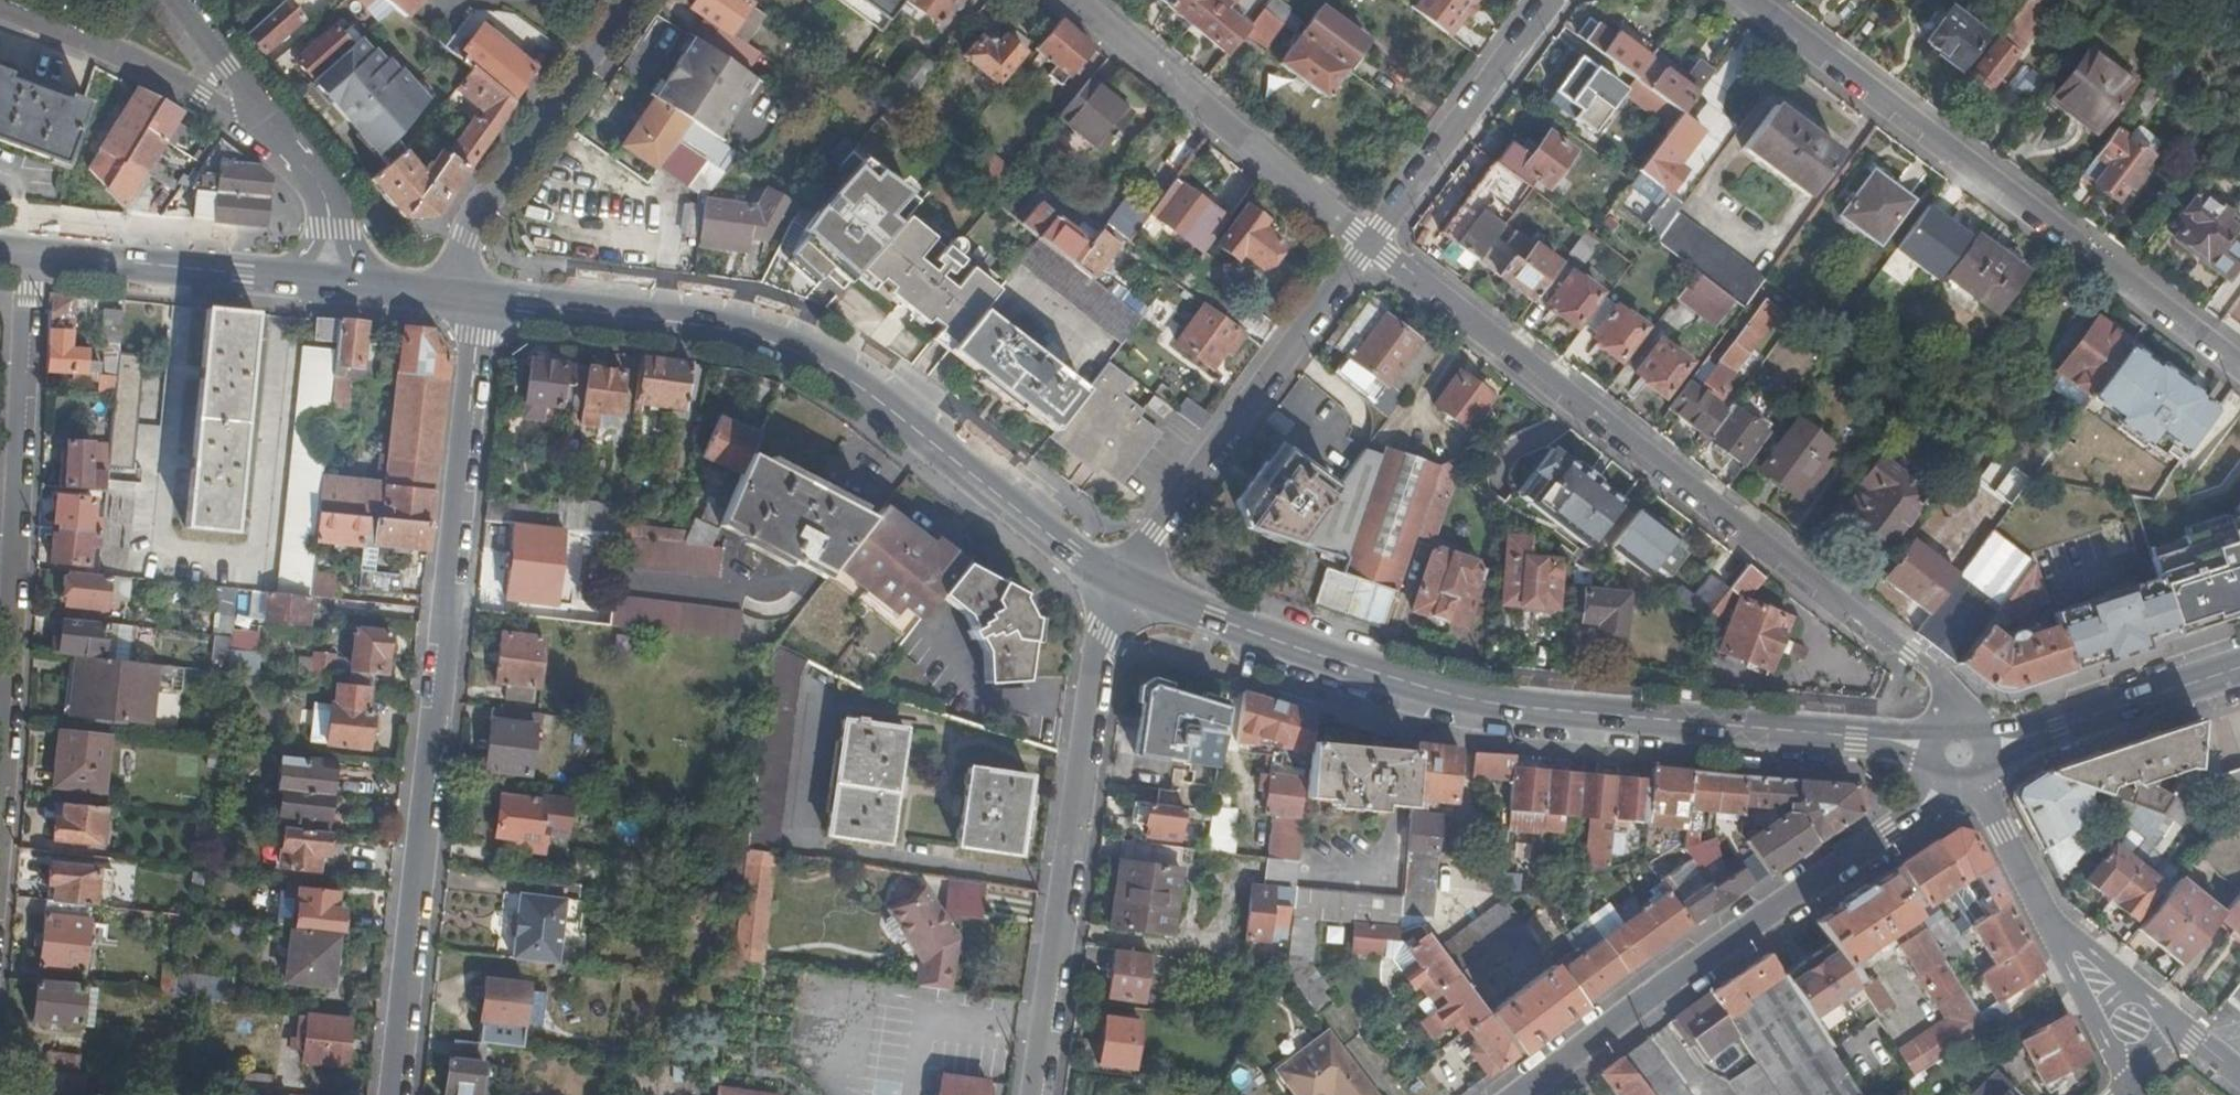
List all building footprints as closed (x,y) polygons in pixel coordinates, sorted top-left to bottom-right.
[(394,8),(384,0),(361,0),(380,21),(394,8)] [(394,8),(406,17),(422,0),(384,0),(394,8)] [(760,53),(746,44),(765,15),(743,0),(691,0),(678,20),(750,68),(760,53)] [(885,28),(905,1),(905,0),(849,0),(885,28)] [(905,1),(941,26),(959,0),(905,0),(905,1)] [(1191,25),(1213,0),(1161,0),(1191,25)] [(1222,60),(1240,38),(1247,29),(1225,11),(1231,5),(1227,0),(1213,0),(1191,25),(1220,50),(1215,55),(1222,60)] [(1473,0),(1418,0),(1412,9),(1447,35),(1473,0)] [(1478,0),(1473,0),(1447,35),(1451,37),(1478,0)] [(2016,13),(1969,75),(1988,89),(2016,53),(2014,52),(2021,43),(2018,41),(2047,6),(2046,4),(2040,0),(2025,0),(2016,13)] [(248,36),(263,55),(303,21),(287,2),(270,16),(248,36)] [(1964,21),(1983,35),(1994,21),(1975,6),(1964,21)] [(1299,37),(1345,70),(1366,41),(1319,9),(1299,37)] [(1957,69),(1983,35),(1964,21),(1949,9),(1924,41),(1939,53),(1938,55),(1957,69)] [(1247,29),(1240,38),(1261,53),(1281,25),(1262,11),(1247,29)] [(1093,48),(1060,21),(1035,51),(1056,68),(1049,77),(1061,87),(1093,48)] [(1589,21),(1576,38),(1614,66),(1615,66),(1634,79),(1650,59),(1616,35),(1613,38),(1589,21)] [(546,39),(524,24),(517,34),(539,50),(546,39)] [(466,37),(453,55),(472,70),(515,104),(536,74),(520,61),(523,57),(485,25),(472,42),(466,37)] [(312,81),(351,47),(341,36),(334,28),(295,61),(312,81)] [(351,47),(360,38),(351,28),(341,36),(351,47)] [(1028,43),(1013,31),(1006,40),(1004,38),(999,43),(997,42),(986,43),(984,44),(980,40),(964,59),(997,85),(1024,54),(1021,52),(1028,43)] [(683,57),(694,41),(687,37),(677,53),(683,57)] [(1325,99),(1345,70),(1299,37),(1279,66),(1325,99)] [(372,51),(360,38),(351,47),(312,81),(387,167),(404,152),(394,141),(428,100),(401,68),(399,71),(388,59),(386,61),(375,49),(372,51)] [(727,125),(745,98),(756,81),(694,41),(683,57),(665,84),(655,101),(691,125),(716,141),(727,125)] [(2133,83),(2112,68),(2087,49),(2053,96),(2066,106),(2098,129),(2133,83)] [(894,101),(880,120),(888,126),(933,70),(914,54),(882,93),(894,101)] [(1615,66),(1614,66),(1606,78),(1580,59),(1554,94),(1578,112),(1572,119),(1593,134),(1634,79),(1615,66)] [(1684,85),(1650,59),(1634,79),(1671,107),(1681,114),(1713,72),(1701,63),(1684,85)] [(2117,62),(2112,68),(2133,83),(2137,78),(2117,62)] [(515,104),(472,70),(457,91),(484,112),(478,122),(474,119),(449,158),(447,157),(429,182),(407,156),(412,152),(408,148),(404,152),(387,167),(370,181),(402,218),(437,218),(515,104)] [(64,166),(71,150),(67,146),(82,102),(70,97),(68,103),(7,80),(9,75),(0,72),(0,142),(64,166)] [(659,81),(648,97),(653,100),(655,101),(665,84),(659,81)] [(751,102),(762,85),(756,81),(745,98),(751,102)] [(1090,81),(1060,117),(1104,152),(1134,117),(1090,81)] [(106,188),(124,160),(144,129),(162,101),(139,89),(89,169),(106,188)] [(1578,112),(1554,94),(1548,102),(1572,119),(1578,112)] [(2066,106),(2053,96),(2051,94),(2046,101),(2061,113),(2066,106)] [(658,172),(679,143),(691,125),(655,101),(653,100),(641,119),(651,127),(632,155),(658,172)] [(165,142),(183,112),(162,101),(144,129),(165,142)] [(1807,197),(1838,154),(1774,106),(1742,149),(1807,197)] [(1650,134),(1661,142),(1681,114),(1671,107),(1650,134)] [(1661,142),(1638,172),(1640,173),(1668,194),(1669,193),(1685,171),(1678,166),(1703,132),(1681,114),(1661,142)] [(651,127),(641,119),(621,148),(632,155),(651,127)] [(728,175),(742,158),(722,145),(716,141),(691,125),(679,143),(728,175)] [(716,141),(722,145),(732,129),(727,125),(716,141)] [(124,160),(146,173),(165,142),(144,129),(124,160)] [(2115,129),(2060,202),(2077,214),(2081,209),(2079,208),(2095,186),(2116,202),(2149,156),(2115,129)] [(1548,189),(1574,153),(1547,133),(1521,168),(1548,189)] [(194,221),(264,227),(268,179),(220,139),(199,173),(192,170),(188,177),(182,186),(197,188),(194,221)] [(197,162),(203,153),(197,150),(192,159),(197,162)] [(952,150),(941,164),(950,171),(991,202),(1012,176),(989,158),(979,171),(952,150)] [(124,209),(146,173),(124,160),(106,188),(124,209)] [(1530,189),(1505,171),(1485,199),(1509,218),(1530,189)] [(1631,187),(1658,207),(1668,194),(1640,173),(1631,187)] [(1878,245),(1909,202),(1871,174),(1839,216),(1878,245)] [(1177,190),(1172,186),(1171,185),(1150,214),(1188,243),(1209,215),(1213,210),(1181,185),(1177,190)] [(701,242),(748,247),(749,247),(750,238),(767,240),(786,202),(771,192),(758,208),(706,201),(701,242)] [(2239,224),(2239,223),(2199,192),(2183,214),(2190,220),(2176,240),(2228,278),(2239,261),(2239,249),(2228,239),(2239,224)] [(1641,230),(1656,242),(1676,215),(1684,204),(1669,193),(1668,194),(1658,207),(1641,230)] [(1039,205),(1022,227),(1038,239),(1073,266),(1090,245),(1039,205)] [(795,240),(832,274),(860,242),(824,209),(822,210),(818,206),(813,212),(817,216),(795,240)] [(1264,224),(1244,209),(1216,247),(1236,262),(1241,255),(1261,270),(1280,245),(1260,230),(1264,224)] [(952,242),(914,211),(907,219),(946,249),(952,242)] [(1456,246),(1477,261),(1495,237),(1501,229),(1481,213),(1456,246)] [(1209,215),(1188,243),(1203,255),(1224,226),(1209,215)] [(1656,242),(1696,272),(1735,300),(1744,307),(1757,289),(1764,280),(1676,215),(1656,242)] [(1113,216),(1106,225),(1123,238),(1129,243),(1137,233),(1113,216)] [(946,249),(907,219),(875,255),(859,273),(876,286),(880,281),(892,291),(888,296),(903,307),(912,315),(927,326),(931,321),(941,329),(937,335),(952,346),(998,290),(959,260),(965,252),(966,251),(965,247),(962,242),(958,240),(953,241),(952,242),(946,249)] [(1106,225),(1090,245),(1073,266),(1091,280),(1118,246),(1117,245),(1123,238),(1106,225)] [(1581,264),(1599,241),(1591,236),(1585,231),(1568,254),(1581,264)] [(1477,261),(1532,302),(1555,271),(1531,254),(1523,265),(1514,259),(1517,255),(1495,237),(1477,261)] [(1995,313),(2025,272),(1977,237),(1947,277),(1995,313)] [(1073,266),(1038,239),(1019,264),(1122,345),(1141,319),(1107,293),(1091,280),(1073,266)] [(701,242),(700,252),(728,254),(747,256),(748,247),(701,242)] [(832,274),(846,288),(854,279),(859,273),(875,255),(860,242),(832,274)] [(1537,245),(1531,254),(1555,271),(1561,263),(1537,245)] [(1004,282),(965,252),(959,260),(998,290),(1003,283),(1004,282)] [(1203,255),(1182,282),(1266,342),(1277,327),(1223,287),(1219,293),(1200,279),(1213,262),(1203,255)] [(1574,327),(1600,294),(1571,272),(1548,303),(1559,312),(1557,314),(1574,327)] [(1675,299),(1714,328),(1735,300),(1696,272),(1675,299)] [(859,273),(854,279),(871,293),(876,286),(859,273)] [(1764,280),(1757,289),(1782,307),(1789,299),(1764,280)] [(900,310),(903,307),(888,296),(892,291),(880,281),(876,286),(871,293),(895,311),(898,308),(900,310)] [(1148,309),(1114,284),(1107,293),(1141,319),(1148,309)] [(101,302),(102,300),(51,295),(46,371),(88,374),(95,374),(96,361),(89,361),(90,349),(72,348),(75,310),(91,312),(91,308),(98,308),(98,302),(101,302)] [(1387,319),(1393,312),(1371,295),(1363,297),(1328,342),(1329,354),(1342,364),(1347,357),(1335,347),(1368,304),(1387,319)] [(1605,298),(1584,326),(1595,334),(1592,338),(1603,347),(1601,349),(1620,362),(1645,329),(1605,298)] [(1669,410),(1707,438),(1730,406),(1734,401),(1725,394),(1727,390),(1724,388),(1770,325),(1776,330),(1785,318),(1765,302),(1721,360),(1712,352),(1669,410)] [(1342,364),(1332,376),(1371,407),(1386,387),(1419,343),(1387,319),(1368,304),(1335,347),(1347,357),(1342,364)] [(910,318),(912,315),(903,307),(900,310),(898,308),(895,311),(909,323),(912,320),(910,318)] [(1244,335),(1204,307),(1177,345),(1211,369),(1228,345),(1233,349),(1244,335)] [(233,534),(258,316),(210,310),(203,368),(201,368),(200,380),(202,380),(193,457),(191,457),(190,469),(192,469),(185,528),(233,534)] [(122,345),(126,313),(108,311),(104,344),(122,345)] [(1054,432),(1085,393),(982,312),(950,352),(1054,432)] [(932,341),(937,335),(941,329),(931,321),(927,326),(912,315),(910,318),(912,320),(909,323),(932,341)] [(2144,326),(2130,315),(2120,328),(2111,323),(2108,328),(2096,320),(2052,379),(2056,383),(2061,377),(2090,399),(2144,326)] [(339,344),(342,324),(317,321),(315,341),(339,344)] [(360,366),(366,326),(342,324),(339,344),(338,351),(333,395),(349,397),(351,379),(344,378),(345,364),(360,367),(360,366)] [(400,373),(445,377),(448,354),(430,332),(404,329),(402,356),(400,373)] [(932,341),(947,352),(952,346),(937,335),(932,341)] [(1435,355),(1442,345),(1429,335),(1422,345),(1435,355)] [(1663,397),(1689,363),(1660,342),(1636,373),(1646,381),(1644,384),(1663,397)] [(1422,345),(1419,343),(1386,387),(1403,400),(1435,355),(1422,345)] [(104,344),(100,375),(119,376),(121,356),(122,345),(104,344)] [(311,598),(314,574),(315,561),(317,543),(320,515),(324,482),(330,425),(333,395),(338,351),(305,348),(278,594),(311,598)] [(2033,480),(2084,489),(2170,376),(2159,368),(2158,370),(2131,350),(2033,480)] [(402,356),(383,354),(379,382),(386,383),(399,379),(400,373),(402,356)] [(144,358),(121,356),(119,376),(116,397),(111,444),(109,467),(132,470),(144,358)] [(684,411),(691,365),(642,359),(636,412),(642,413),(643,405),(684,411)] [(559,405),(570,407),(576,368),(530,362),(522,419),(542,422),(544,406),(559,408),(559,405)] [(369,367),(360,366),(360,367),(345,364),(344,378),(351,379),(367,381),(369,367)] [(1131,383),(1108,364),(1085,393),(1054,432),(1050,438),(1096,474),(1100,469),(1121,485),(1159,436),(1138,419),(1141,414),(1119,397),(1131,383)] [(617,416),(623,375),(587,370),(581,419),(587,419),(588,413),(617,416)] [(391,459),(436,464),(445,377),(400,373),(399,379),(393,439),(380,438),(378,456),(391,457),(391,459)] [(100,375),(95,374),(88,374),(87,394),(116,397),(119,376),(100,375)] [(1492,399),(1459,374),(1434,407),(1467,433),(1492,399)] [(2157,496),(2168,482),(2203,433),(2217,414),(2200,402),(2202,399),(2170,376),(2084,489),(2130,496),(2154,501),(2157,496)] [(1345,412),(1302,377),(1259,434),(1277,448),(1235,503),(1243,529),(1293,544),(1295,545),(1364,451),(1350,440),(1354,432),(1354,425),(1351,418),(1345,412)] [(2061,377),(2056,383),(2051,389),(2080,412),(2090,399),(2061,377)] [(1386,387),(1371,407),(1387,420),(1403,400),(1386,387)] [(346,427),(349,397),(333,395),(330,425),(346,427)] [(1186,399),(1175,414),(1199,432),(1210,417),(1186,399)] [(1168,411),(1152,400),(1145,409),(1161,421),(1168,411)] [(1707,438),(1744,466),(1768,433),(1755,423),(1758,419),(1749,412),(1745,417),(1730,406),(1707,438)] [(720,417),(717,425),(737,433),(740,426),(720,417)] [(1830,445),(1797,420),(1759,470),(1800,501),(1827,465),(1820,459),(1830,445)] [(702,457),(742,474),(750,454),(759,435),(740,426),(737,433),(717,425),(702,457)] [(2020,440),(2005,460),(2030,478),(2058,441),(2043,430),(2030,447),(2020,440)] [(61,469),(60,488),(68,489),(68,487),(88,488),(91,443),(68,442),(66,469),(61,469)] [(111,444),(91,443),(88,488),(88,491),(106,493),(109,467),(111,444)] [(1365,451),(1364,451),(1295,545),(1348,559),(1342,574),(1328,570),(1318,607),(1382,628),(1436,467),(1386,449),(1383,456),(1365,451)] [(1517,498),(1587,550),(1621,505),(1552,453),(1517,498)] [(799,561),(828,577),(836,566),(842,559),(873,521),(750,454),(742,474),(725,513),(721,521),(744,534),(742,538),(796,567),(799,561)] [(1977,481),(2010,505),(2029,480),(1996,456),(1977,481)] [(1880,457),(1862,483),(1874,493),(1854,520),(1889,547),(1929,494),(1880,457)] [(388,488),(432,492),(436,464),(391,459),(388,488)] [(1459,468),(1454,460),(1438,466),(1430,489),(1449,495),(1459,468)] [(320,515),(348,517),(350,484),(324,482),(320,515)] [(1874,493),(1862,483),(1841,511),(1854,520),(1874,493)] [(366,519),(385,521),(388,488),(350,484),(348,517),(366,519)] [(385,521),(429,525),(432,492),(388,488),(385,521)] [(1430,489),(1416,532),(1435,538),(1449,495),(1430,489)] [(58,523),(57,530),(98,534),(100,520),(92,519),(93,500),(56,497),(54,523),(58,523)] [(624,506),(558,498),(557,505),(554,529),(620,537),(622,520),(624,506)] [(538,502),(538,506),(487,500),(484,522),(554,529),(557,505),(538,502)] [(725,513),(707,505),(699,522),(717,530),(721,521),(725,513)] [(2185,548),(2234,531),(2239,535),(2239,509),(2236,514),(2239,520),(2229,524),(2227,519),(2184,533),(2187,539),(2183,540),(2185,548)] [(904,607),(920,619),(940,594),(962,566),(965,562),(938,541),(931,549),(881,511),(873,521),(842,559),(869,579),(863,587),(866,590),(866,591),(896,616),(904,607)] [(1676,541),(1639,512),(1610,550),(1646,579),(1676,541)] [(363,548),(363,543),(366,519),(348,517),(320,515),(317,543),(363,548)] [(406,547),(426,549),(429,525),(385,521),(366,519),(363,543),(394,546),(406,547)] [(639,539),(641,526),(641,523),(622,520),(620,537),(639,539)] [(709,547),(717,530),(699,522),(696,521),(691,532),(686,545),(709,547)] [(680,544),(682,531),(641,526),(639,539),(680,544)] [(98,534),(57,530),(57,535),(53,535),(50,562),(86,566),(88,547),(97,547),(98,534)] [(686,545),(691,532),(682,531),(680,544),(686,545)] [(1915,633),(1958,665),(1987,627),(2000,610),(2035,564),(2022,554),(1991,531),(1957,576),(1929,614),(1915,633)] [(2239,615),(2239,535),(2234,531),(2185,548),(2212,625),(2239,615)] [(549,542),(511,537),(506,580),(544,584),(549,542)] [(719,548),(709,547),(686,545),(680,544),(639,539),(620,537),(617,567),(716,578),(719,548)] [(1528,562),(1529,541),(1506,540),(1500,608),(1556,611),(1559,563),(1528,562)] [(1882,579),(1929,614),(1957,576),(1911,540),(1882,579)] [(2178,637),(2212,625),(2185,548),(2176,551),(2151,559),(2158,580),(2178,637)] [(1464,632),(1484,575),(1478,572),(1475,565),(1439,552),(1432,555),(1412,613),(1464,632)] [(842,559),(836,566),(863,587),(869,579),(842,559)] [(335,577),(336,563),(315,561),(314,574),(335,577)] [(2028,611),(2048,604),(2035,564),(2000,610),(2013,620),(2018,624),(2028,611)] [(962,566),(940,594),(965,615),(972,628),(968,630),(972,640),(976,638),(982,649),(984,685),(1022,682),(1030,619),(962,566)] [(1575,567),(1570,618),(1582,619),(1586,623),(1599,624),(1598,634),(1623,636),(1628,596),(1585,593),(1587,571),(1575,567)] [(1745,602),(1763,579),(1747,567),(1730,591),(1729,592),(1739,600),(1733,615),(1730,620),(1728,625),(1718,622),(1714,632),(1724,636),(1718,652),(1769,672),(1776,654),(1781,641),(1789,620),(1745,602)] [(97,575),(68,573),(65,605),(105,610),(107,598),(109,577),(97,575)] [(311,598),(333,600),(335,577),(314,574),(311,598)] [(373,575),(360,574),(359,591),(371,592),(373,575)] [(371,592),(399,595),(401,578),(373,575),(371,592)] [(1730,591),(1709,575),(1693,597),(1680,587),(1668,602),(1706,617),(1708,618),(1729,592),(1730,591)] [(109,577),(107,598),(128,599),(129,579),(109,577)] [(2159,643),(2178,637),(2158,580),(2052,615),(2055,625),(2071,671),(2147,647),(2144,640),(2157,636),(2159,643)] [(255,592),(253,601),(268,602),(269,595),(269,593),(255,592)] [(307,625),(310,599),(269,595),(268,602),(266,621),(280,622),(292,623),(307,625)] [(625,628),(737,641),(740,613),(613,598),(609,627),(625,628)] [(253,601),(252,619),(266,621),(268,602),(253,601)] [(217,637),(231,639),(232,631),(233,620),(219,618),(217,637)] [(106,625),(62,620),(61,637),(59,652),(103,657),(106,625)] [(2008,691),(2071,671),(2055,625),(2025,636),(2021,633),(2016,633),(2012,634),(2008,636),(2006,642),(1999,637),(2006,627),(2001,624),(1994,633),(1987,627),(1958,665),(1982,684),(1988,687),(1999,690),(2008,691)] [(106,625),(103,657),(103,660),(121,662),(125,627),(106,625)] [(243,645),(245,632),(232,631),(231,639),(231,644),(243,645)] [(349,686),(369,689),(371,673),(386,674),(389,634),(354,631),(352,658),(349,686)] [(544,639),(500,634),(494,683),(538,688),(540,667),(548,667),(549,661),(541,661),(544,639)] [(2147,647),(2159,643),(2157,636),(2144,640),(2147,647)] [(61,637),(54,637),(53,651),(59,652),(61,637)] [(229,661),(230,655),(230,650),(231,644),(231,639),(217,637),(212,637),(210,659),(229,661)] [(1801,664),(1806,651),(1781,641),(1776,654),(1801,664)] [(741,663),(769,666),(771,645),(741,642),(739,663),(741,663)] [(230,650),(248,652),(248,645),(243,645),(231,644),(230,650)] [(747,850),(775,854),(776,855),(796,676),(804,661),(771,645),(769,666),(764,712),(750,821),(749,830),(747,850)] [(247,660),(248,652),(230,650),(230,655),(247,660)] [(246,676),(247,660),(230,655),(229,661),(228,674),(237,675),(246,676)] [(314,683),(333,685),(335,657),(317,655),(314,683)] [(74,657),(68,656),(63,714),(75,715),(78,680),(72,679),(74,657)] [(78,680),(75,715),(146,722),(150,688),(163,689),(165,667),(121,662),(103,660),(74,657),(72,679),(78,680)] [(352,658),(335,657),(333,685),(338,685),(349,686),(352,658)] [(735,708),(764,712),(769,666),(741,663),(735,708)] [(237,675),(236,685),(261,688),(263,677),(246,676),(237,675)] [(367,709),(369,689),(349,686),(338,685),(336,706),(314,703),(311,743),(368,748),(371,709),(367,709)] [(1218,766),(1225,708),(1151,687),(1142,692),(1133,756),(1218,766)] [(1315,716),(1242,693),(1235,744),(1310,752),(1311,746),(1315,716)] [(526,725),(528,713),(492,709),(485,770),(529,775),(531,749),(539,750),(539,743),(532,742),(534,726),(526,725)] [(2126,735),(2029,768),(2088,790),(2104,796),(2135,806),(2161,815),(2194,792),(2195,768),(2188,714),(2126,735)] [(2199,721),(2195,768),(2194,792),(2228,817),(2239,825),(2239,771),(2216,778),(2199,721)] [(887,845),(903,730),(843,722),(825,837),(887,845)] [(104,793),(110,736),(58,730),(53,788),(104,793)] [(1311,746),(1310,752),(1305,800),(1333,803),(1333,810),(1381,814),(1382,807),(1390,807),(1395,753),(1311,746)] [(1442,751),(1416,747),(1415,755),(1410,809),(1403,900),(1400,929),(1399,934),(1420,926),(1434,922),(1451,803),(1454,803),(1459,752),(1442,751)] [(1395,753),(1390,807),(1410,809),(1415,755),(1395,753)] [(1513,757),(1475,754),(1473,777),(1489,779),(1487,802),(1509,804),(1512,770),(1513,757)] [(330,796),(333,796),(336,763),(280,758),(277,791),(281,791),(330,796)] [(1028,778),(968,769),(956,847),(1017,856),(1028,778)] [(1512,770),(1509,804),(1509,810),(1543,814),(1546,773),(1512,770)] [(1687,812),(1691,773),(1652,770),(1650,783),(1646,823),(1646,828),(1686,831),(1687,812)] [(2040,847),(2056,876),(2067,869),(2086,847),(2074,829),(2102,811),(2100,809),(2096,804),(2090,806),(2085,797),(2088,790),(2031,771),(2008,785),(2006,795),(2033,845),(2040,847)] [(1546,773),(1543,814),(1541,832),(1562,834),(1563,816),(1578,817),(1581,776),(1546,773)] [(1714,814),(1718,775),(1691,773),(1687,812),(1714,814)] [(1297,863),(1303,819),(1297,818),(1302,780),(1268,775),(1264,815),(1272,816),(1267,859),(1297,863)] [(1740,816),(1744,778),(1718,775),(1714,814),(1740,816)] [(1616,779),(1581,776),(1578,817),(1589,818),(1612,820),(1616,779)] [(1753,857),(1767,876),(1860,814),(1853,788),(1744,778),(1740,816),(1739,835),(1750,835),(1753,808),(1795,812),(1795,817),(1787,816),(1777,821),(1774,817),(1765,824),(1767,828),(1745,844),(1753,857)] [(1650,783),(1616,779),(1612,820),(1646,823),(1650,783)] [(327,828),(330,796),(281,791),(279,823),(327,828)] [(2102,811),(2117,829),(2121,825),(2135,806),(2104,796),(2100,809),(2102,811)] [(540,821),(542,802),(499,797),(494,837),(518,839),(517,849),(543,853),(546,822),(540,821)] [(1183,809),(1132,803),(1129,826),(1146,828),(1145,838),(1179,842),(1183,809)] [(104,810),(62,805),(61,820),(56,819),(53,842),(101,847),(104,810)] [(62,805),(55,805),(53,819),(56,819),(61,820),(62,805)] [(2135,806),(2121,825),(2151,834),(2153,831),(2162,817),(2161,815),(2135,806)] [(1212,809),(1211,812),(1206,852),(1231,855),(1236,825),(1231,824),(1232,813),(1212,809)] [(2228,817),(2197,856),(2219,879),(2239,893),(2239,892),(2239,825),(2228,817)] [(1612,820),(1589,818),(1588,836),(1611,837),(1612,820)] [(197,837),(209,838),(211,820),(199,819),(197,837)] [(326,855),(328,834),(283,829),(280,867),(316,871),(317,855),(326,855)] [(737,848),(747,850),(749,830),(740,829),(737,848)] [(1973,878),(1990,868),(1973,834),(1957,829),(1937,843),(1965,883),(1973,878)] [(2130,861),(2137,866),(2160,836),(2153,831),(2151,834),(2130,861)] [(1182,849),(1123,841),(1111,928),(1169,937),(1182,849)] [(1965,883),(1937,843),(1902,866),(1925,901),(1929,906),(1935,902),(1959,886),(1971,903),(1976,900),(1971,892),(1965,883)] [(2106,893),(2112,898),(2137,866),(2130,861),(2112,847),(2084,882),(2103,896),(2106,893)] [(731,874),(743,876),(747,850),(737,848),(734,848),(731,874)] [(741,903),(734,960),(762,964),(768,912),(775,913),(777,901),(769,900),(775,854),(747,850),(743,876),(741,903)] [(1659,883),(1679,869),(1691,861),(1684,850),(1651,872),(1659,883)] [(1752,885),(1767,876),(1753,857),(1739,866),(1741,869),(1752,885)] [(1273,891),(1294,893),(1294,890),(1297,863),(1267,859),(1264,859),(1262,888),(1250,887),(1244,941),(1266,943),(1269,926),(1286,928),(1288,909),(1277,908),(1277,901),(1272,900),(1273,891)] [(1690,927),(1752,885),(1741,869),(1727,879),(1710,889),(1691,861),(1679,869),(1696,894),(1676,907),(1690,927)] [(53,902),(89,906),(94,907),(97,869),(51,864),(48,886),(54,887),(53,902)] [(1536,888),(1558,882),(1572,879),(1573,866),(1537,873),(1536,888)] [(1925,901),(1902,866),(1888,874),(1915,916),(1924,909),(1921,903),(1925,901)] [(2137,866),(2112,898),(2118,903),(2116,906),(2134,921),(2161,886),(2137,866)] [(1987,916),(2007,900),(1990,868),(1973,878),(1979,886),(1986,895),(1977,902),(1980,905),(1987,916)] [(97,869),(94,907),(105,908),(109,908),(113,871),(97,869)] [(580,884),(599,887),(600,876),(574,873),(572,883),(580,884)] [(1971,1040),(1988,1028),(1980,1015),(1964,990),(1940,953),(1933,942),(1915,916),(1888,874),(1815,923),(1828,944),(1872,1011),(1875,1015),(1890,1005),(1873,979),(1869,982),(1853,958),(1899,928),(1908,941),(1900,947),(1947,1019),(1899,1052),(1915,1077),(1968,1041),(1971,1040)] [(572,883),(528,878),(526,894),(578,899),(580,884),(572,883)] [(2179,879),(2138,931),(2152,943),(2156,938),(2153,936),(2191,889),(2179,879)] [(997,914),(1001,888),(969,883),(964,910),(997,914)] [(922,963),(918,987),(947,991),(954,949),(951,944),(957,940),(935,908),(931,907),(932,901),(927,900),(921,891),(915,895),(910,889),(900,887),(890,895),(889,902),(894,910),(889,914),(891,918),(886,922),(884,930),(892,940),(897,942),(904,937),(922,963)] [(2152,943),(2182,966),(2219,918),(2223,914),(2191,889),(2153,936),(2156,938),(2152,943)] [(1308,921),(1355,925),(1400,929),(1403,900),(1294,890),(1294,893),(1291,920),(1308,921)] [(1667,943),(1690,927),(1676,907),(1664,890),(1659,893),(1661,897),(1643,910),(1667,943)] [(295,928),(341,933),(343,912),(335,911),(336,895),(299,891),(295,928)] [(543,963),(557,965),(562,920),(575,921),(578,899),(526,894),(518,893),(516,915),(510,915),(507,937),(513,938),(510,959),(543,963)] [(1438,950),(1457,976),(1473,965),(1523,927),(1503,900),(1438,950)] [(1995,966),(2028,940),(2007,900),(1987,916),(1973,927),(1995,966)] [(47,902),(46,901),(38,969),(84,973),(89,906),(53,902),(47,902)] [(2219,918),(2239,936),(2239,908),(2232,902),(2223,914),(2219,918)] [(1959,937),(1973,927),(1987,916),(1980,905),(1952,927),(1959,937)] [(1646,959),(1667,943),(1643,910),(1627,922),(1624,918),(1619,922),(1646,959)] [(1291,920),(1285,974),(1302,969),(1304,961),(1308,921),(1291,920)] [(728,947),(731,924),(718,922),(715,945),(728,947)] [(1625,974),(1646,959),(1619,922),(1614,925),(1618,929),(1601,941),(1625,974)] [(1417,988),(1425,999),(1445,984),(1457,976),(1438,950),(1420,926),(1399,934),(1400,929),(1355,925),(1353,954),(1383,958),(1382,963),(1391,964),(1413,991),(1417,988)] [(1496,963),(1530,937),(1523,927),(1473,965),(1483,979),(1499,967),(1496,963)] [(1933,942),(1940,953),(1959,937),(1952,927),(1933,942)] [(335,938),(290,933),(285,982),(331,987),(335,938)] [(2029,981),(2043,970),(2028,940),(1995,966),(1991,969),(2007,998),(2021,987),(2029,981)] [(1602,990),(1625,974),(1601,941),(1591,948),(1582,955),(1579,957),(1602,990)] [(1582,955),(1591,948),(1587,944),(1579,950),(1582,955)] [(1872,1011),(1828,944),(1782,975),(1817,1028),(1826,1042),(1849,1027),(1872,1011)] [(1144,1003),(1149,958),(1114,952),(1108,998),(1144,1003)] [(1782,975),(1769,954),(1732,979),(1745,1001),(1782,975)] [(1581,1007),(1602,990),(1579,957),(1560,971),(1558,967),(1554,970),(1581,1007)] [(1172,961),(1155,958),(1153,972),(1170,974),(1172,961)] [(554,988),(557,965),(543,963),(540,987),(554,988)] [(1457,976),(1482,1009),(1492,1001),(1477,984),(1483,979),(1473,965),(1457,976)] [(174,989),(175,977),(176,968),(168,966),(162,966),(160,988),(174,989)] [(1517,1055),(1581,1007),(1554,970),(1553,968),(1488,1017),(1517,1055)] [(1285,974),(1316,1016),(1330,1005),(1302,969),(1285,974)] [(1831,1050),(1826,1042),(1817,1028),(1782,975),(1745,1001),(1749,1005),(1727,1020),(1737,1036),(1756,1064),(1776,1094),(1860,1094),(1831,1050)] [(1457,1019),(1466,1031),(1487,1015),(1482,1009),(1457,976),(1445,984),(1425,999),(1436,1013),(1432,1016),(1443,1030),(1457,1019)] [(189,1001),(229,1005),(231,983),(175,977),(174,989),(173,999),(189,1001)] [(1745,1001),(1732,979),(1710,994),(1727,1020),(1749,1005),(1745,1001)] [(527,986),(484,981),(480,1019),(523,1024),(527,986)] [(2024,991),(2032,985),(2029,981),(2021,987),(2024,991)] [(2226,999),(2239,1010),(2239,982),(2226,999)] [(82,989),(36,984),(32,1021),(78,1027),(82,989)] [(174,989),(160,988),(159,997),(173,999),(174,989)] [(1727,1020),(1710,994),(1676,1018),(1691,1038),(1695,1043),(1706,1057),(1737,1036),(1727,1020)] [(1988,1028),(2011,1013),(2003,1000),(1980,1015),(1988,1028)] [(1875,1015),(1872,1011),(1849,1027),(1854,1034),(1876,1018),(1875,1015)] [(1487,1077),(1517,1055),(1488,1017),(1487,1015),(1466,1031),(1480,1050),(1472,1056),(1487,1077)] [(350,1020),(306,1016),(305,1018),(300,1018),(300,1024),(305,1024),(301,1063),(345,1068),(350,1020)] [(2043,1082),(2089,1058),(2067,1016),(2021,1041),(2043,1082)] [(1139,1022),(1136,1022),(1128,1021),(1105,1018),(1099,1065),(1132,1070),(1139,1022)] [(1691,1038),(1676,1018),(1671,1022),(1686,1043),(1691,1038)] [(1254,1026),(1236,1023),(1232,1040),(1245,1042),(1254,1026)] [(1849,1027),(1826,1042),(1831,1050),(1854,1034),(1849,1027)] [(1971,1040),(1978,1050),(1995,1039),(1988,1028),(1971,1040)] [(1348,1057),(1328,1032),(1277,1072),(1294,1094),(1326,1094),(1329,1093),(1331,1094),(1376,1094),(1348,1057)] [(1695,1043),(1691,1038),(1686,1043),(1690,1047),(1695,1043)] [(1688,1093),(1648,1039),(1621,1058),(1649,1094),(1689,1094),(1688,1093)] [(484,1046),(453,1042),(451,1062),(448,1062),(445,1094),(479,1094),(484,1046)] [(47,1053),(45,1071),(78,1075),(79,1058),(47,1053)] [(1621,1058),(1600,1074),(1616,1094),(1649,1094),(1621,1058)] [(1756,1064),(1729,1082),(1738,1094),(1776,1094),(1756,1064)] [(27,1069),(25,1094),(36,1094),(61,1094),(61,1090),(83,1092),(84,1076),(78,1075),(45,1071),(27,1069)] [(207,1072),(206,1089),(259,1094),(273,1094),(275,1079),(207,1072)] [(2014,1087),(1999,1072),(1976,1094),(2008,1094),(2014,1087)] [(943,1077),(940,1094),(986,1094),(987,1084),(943,1077)]
